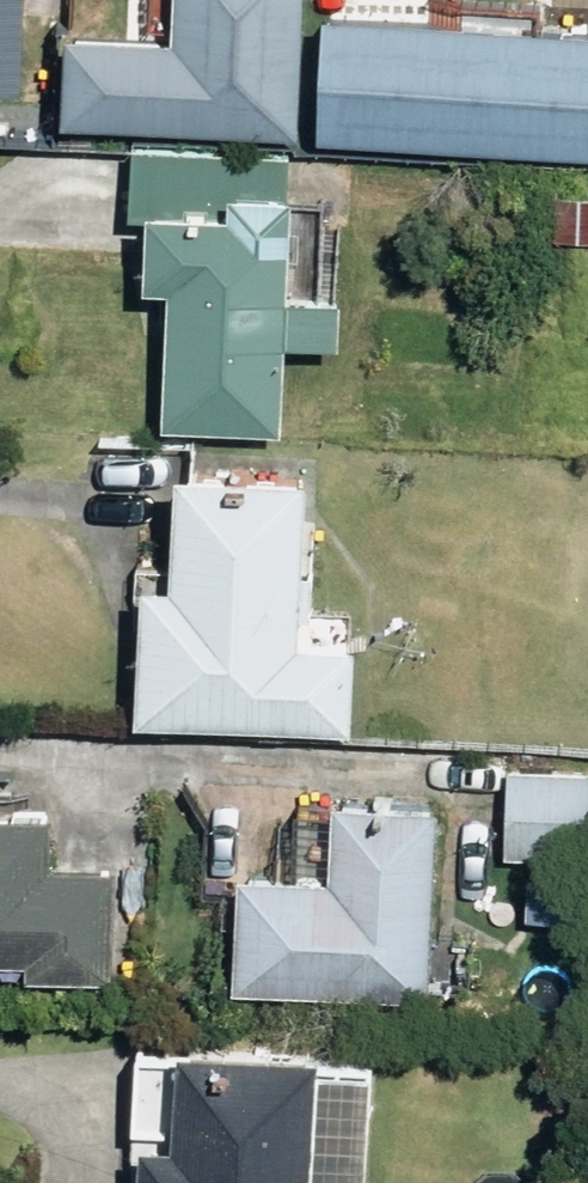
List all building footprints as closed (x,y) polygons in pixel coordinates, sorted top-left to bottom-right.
[(20,100),(24,0),(0,0),(0,99),(20,100)] [(179,33),(71,28),(67,118),(304,131),(310,0),(181,0),(179,33)] [(321,131),(564,146),(571,21),(329,6),(321,131)] [(587,236),(587,191),(558,190),(557,235),(587,236)] [(171,419),(285,425),(296,207),(155,199),(152,277),(177,278),(171,419)] [(142,716),(356,725),(359,638),(305,636),(314,469),(185,462),(177,577),(149,576),(142,716)] [(587,856),(587,768),(513,767),(510,853),(587,856)] [(238,983),(434,994),(444,801),(339,796),(335,873),(244,868),(238,983)] [(116,978),(118,864),(54,863),(55,810),(0,809),(0,957),(31,958),(31,976),(116,978)] [(324,1050),(188,1041),(180,1138),(149,1136),(146,1182),(315,1182),(324,1050)]
